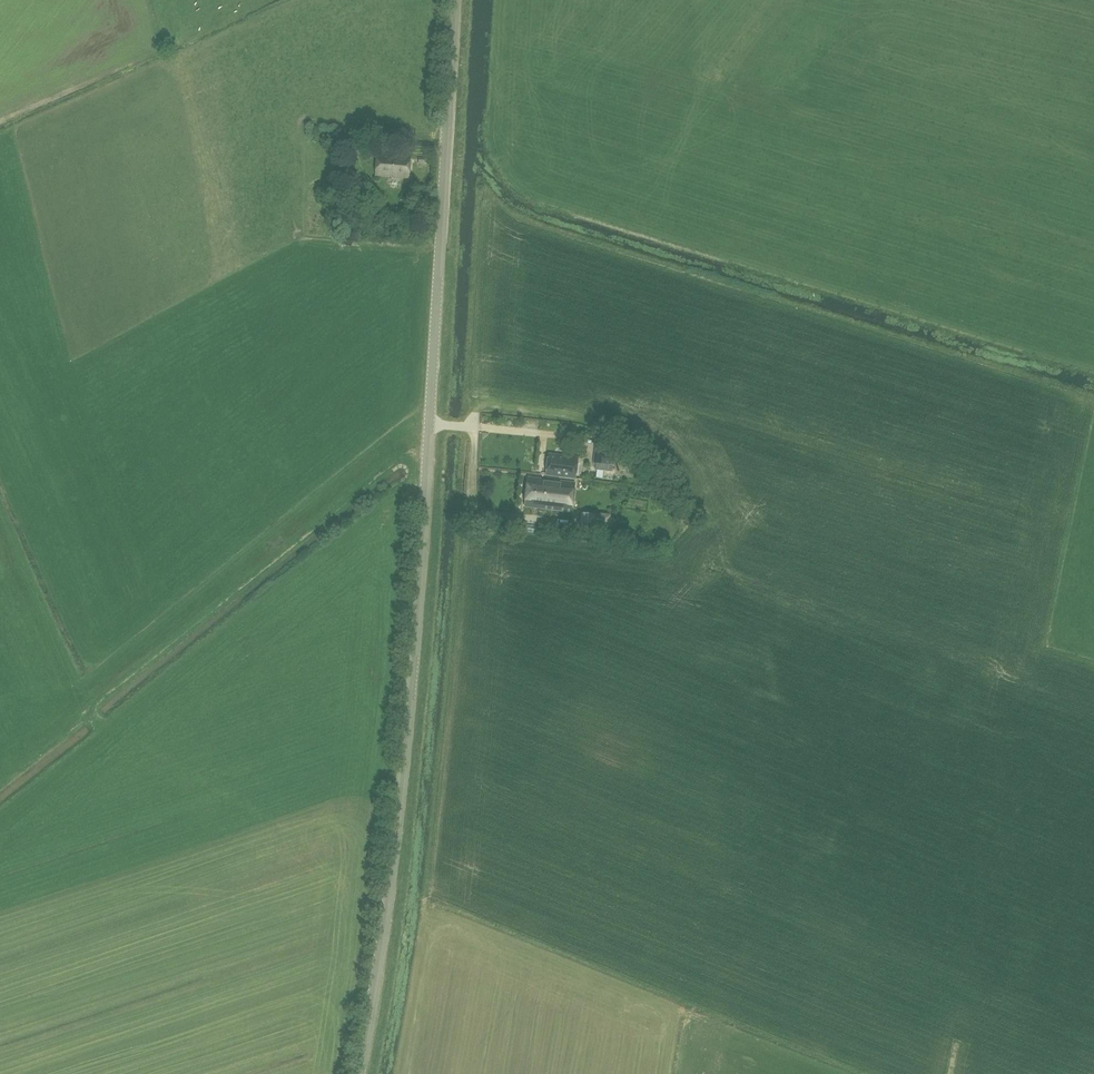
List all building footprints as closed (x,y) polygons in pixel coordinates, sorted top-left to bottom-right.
[(375,174),(408,176),(410,157),(376,155),(375,174)] [(597,438),(594,462),(609,464),(612,440),(597,438)] [(575,478),(578,457),(548,453),(546,474),(558,476),(575,478)] [(618,468),(624,475),(633,472),(635,464),(629,458),(620,460),(618,468)] [(575,482),(558,480),(558,476),(546,474),(545,479),(528,477),(524,506),(571,511),(575,482)] [(609,515),(596,514),(580,513),(579,531),(595,532),(595,530),(608,531),(609,515)]
